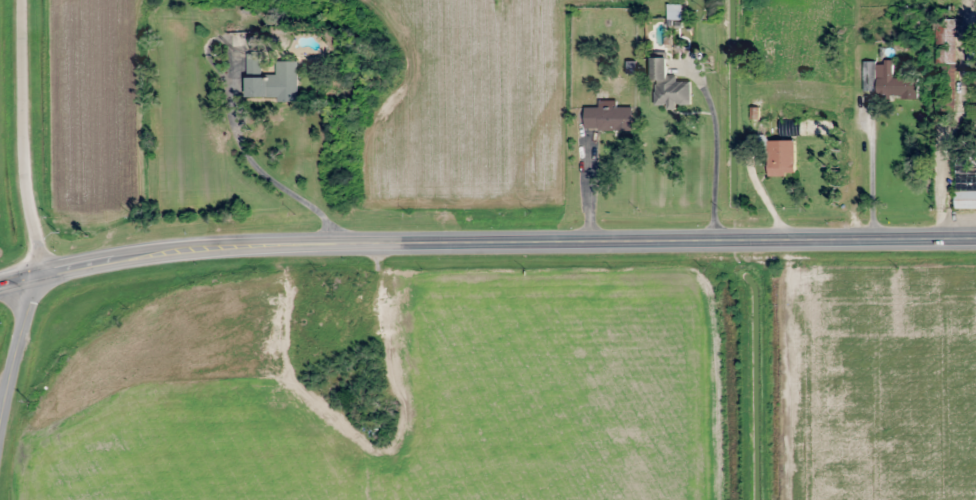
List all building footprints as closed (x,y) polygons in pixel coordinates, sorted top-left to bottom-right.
[(680,5),(667,5),(667,20),(680,20),(680,5)] [(935,34),(935,63),(953,63),(953,34),(935,34)] [(297,100),(298,62),(276,61),(275,73),(263,72),(263,55),(246,54),(246,99),(297,100)] [(652,58),(652,82),(659,82),(658,114),(686,114),(686,82),(667,82),(667,59),(652,58)] [(877,97),(917,97),(918,78),(892,78),(892,62),(864,62),(863,92),(877,92),(877,97)] [(954,73),(941,73),(941,112),(954,112),(954,73)] [(632,129),(632,107),(616,107),(616,101),(599,101),(599,108),(584,108),(584,130),(632,129)] [(759,108),(750,108),(750,129),(759,129),(759,108)] [(767,175),(795,175),(795,141),(767,141),(767,175)] [(971,190),(971,184),(956,184),(956,209),(975,209),(975,190),(971,190)]
